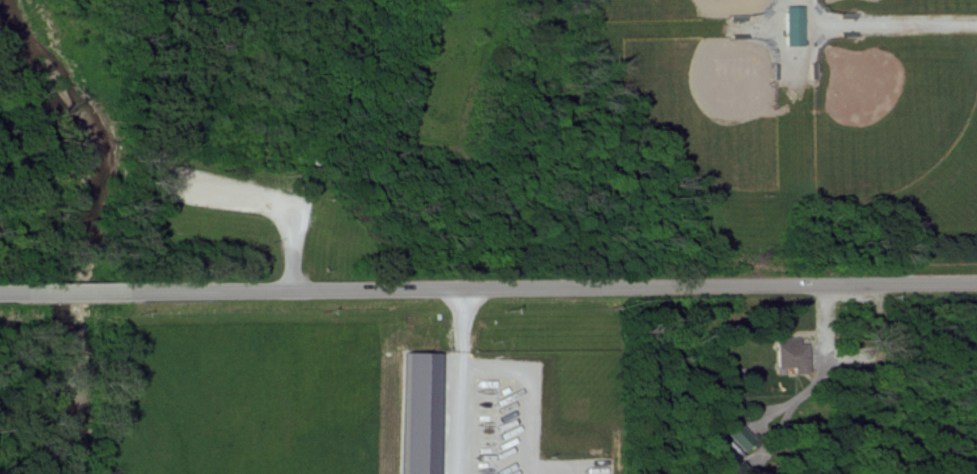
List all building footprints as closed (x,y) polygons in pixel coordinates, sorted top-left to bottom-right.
[(802,6),(784,7),(785,46),(802,46),(802,6)] [(775,338),(775,369),(805,369),(805,345),(797,345),(797,337),(775,338)] [(437,353),(404,353),(402,473),(435,473),(437,353)]
